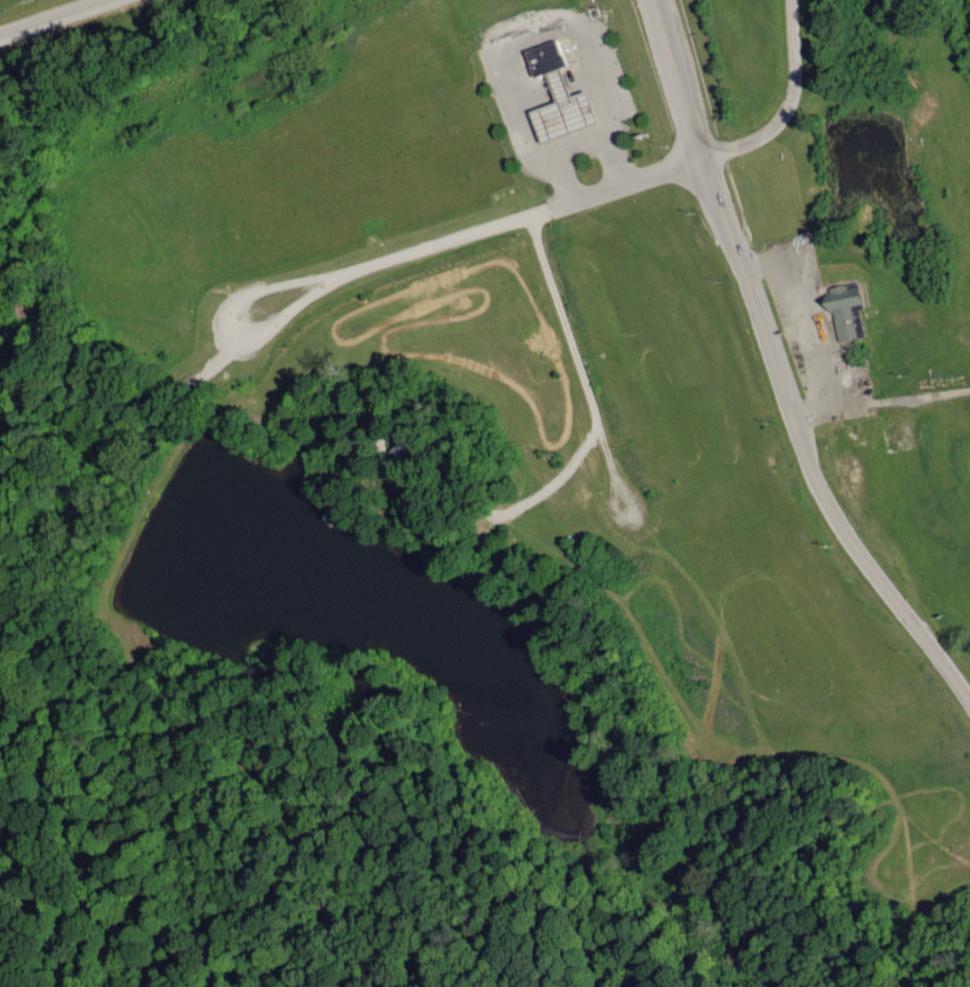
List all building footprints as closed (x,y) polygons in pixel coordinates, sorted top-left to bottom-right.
[(538,78),(572,66),(563,39),(528,51),(538,78)] [(841,341),(866,337),(860,310),(871,308),(865,281),(831,288),(841,341)]
